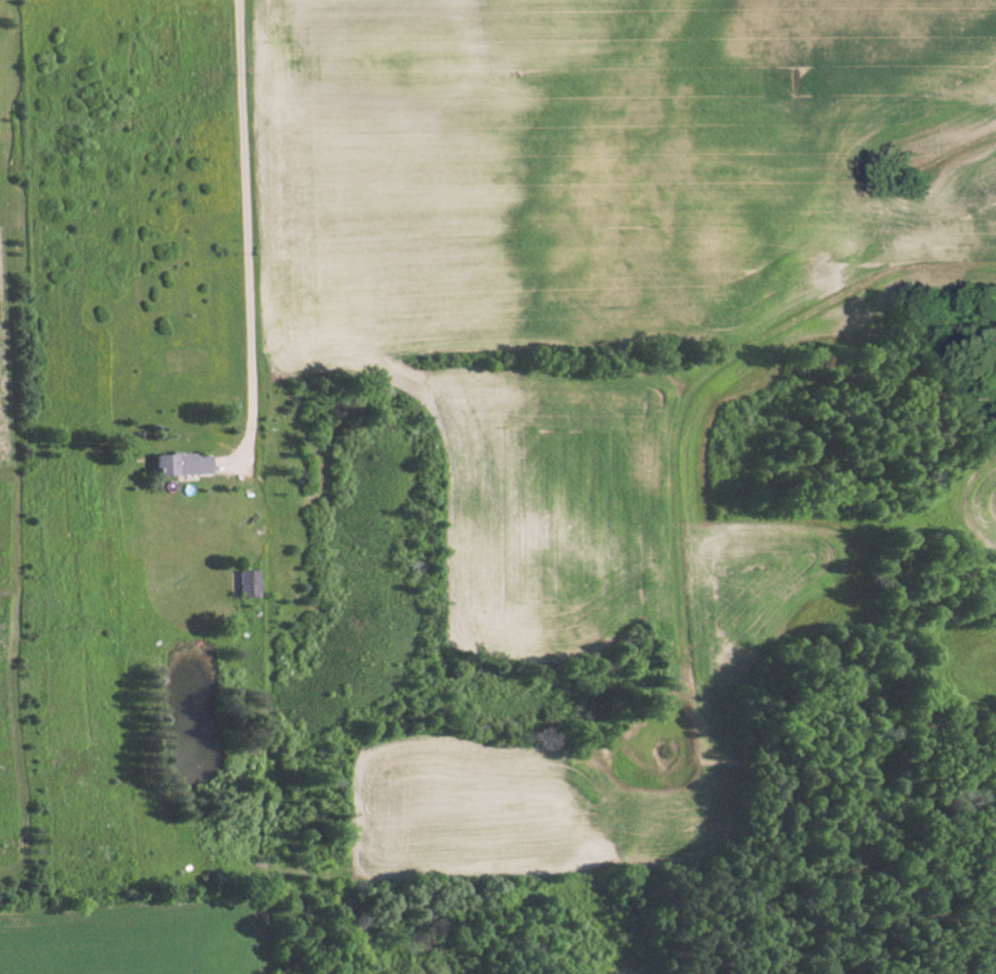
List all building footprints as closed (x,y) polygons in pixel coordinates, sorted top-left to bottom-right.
[(210,473),(209,452),(155,454),(155,475),(210,473)] [(258,570),(237,570),(237,596),(258,596),(258,570)]
